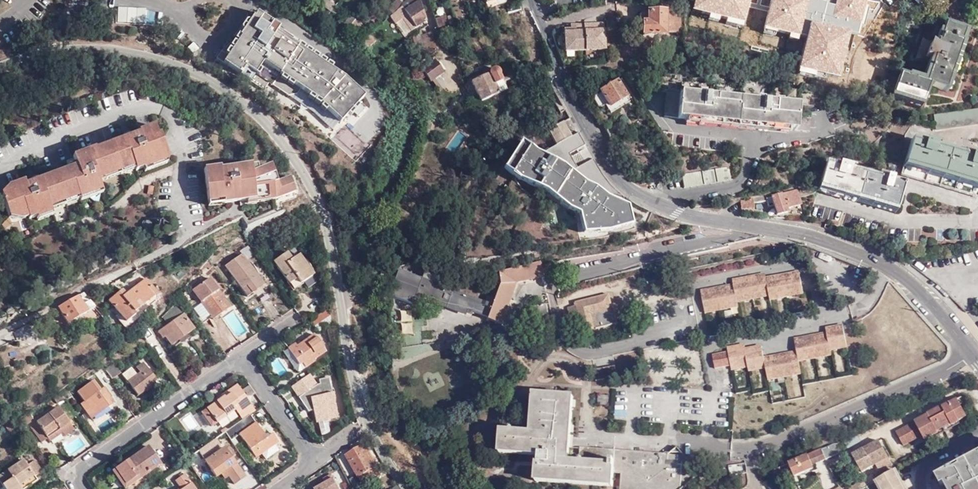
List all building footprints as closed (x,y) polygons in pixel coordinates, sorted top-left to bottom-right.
[(327,0),(322,0),(319,3),(331,12),(335,6),(327,0)] [(420,0),(413,0),(402,7),(397,11),(401,17),(406,13),(416,28),(426,21),(420,0)] [(487,9),(506,2),(506,0),(484,0),(487,9)] [(855,0),(821,0),(822,24),(855,22),(855,31),(873,30),(872,5),(855,5),(855,0)] [(387,10),(391,16),(397,11),(402,7),(401,5),(397,1),(387,10)] [(115,6),(116,23),(145,23),(145,6),(115,6)] [(682,32),(682,16),(667,15),(668,11),(641,11),(641,22),(644,23),(644,34),(664,35),(664,31),(682,32)] [(406,13),(401,17),(411,31),(416,28),(406,13)] [(260,21),(262,16),(258,14),(238,41),(246,39),(253,40),(256,40),(262,32),(260,28),(260,21)] [(351,14),(344,23),(349,28),(356,19),(357,18),(351,14)] [(295,39),(262,16),(260,21),(260,28),(262,32),(256,40),(253,40),(246,39),(238,41),(230,45),(222,52),(217,58),(265,92),(271,84),(289,97),(299,95),(303,91),(322,104),(321,105),(342,124),(365,99),(341,77),(328,80),(314,71),(320,63),(292,43),(295,39)] [(356,19),(349,28),(355,33),(363,24),(356,19)] [(583,28),(585,51),(605,49),(603,23),(595,24),(595,28),(583,28)] [(889,97),(920,107),(928,85),(947,91),(967,31),(945,23),(943,29),(940,27),(936,39),(929,39),(929,43),(923,41),(916,58),(929,59),(926,69),(921,82),(897,74),(889,97)] [(583,28),(583,24),(575,25),(575,29),(570,29),(564,30),(565,52),(585,51),(583,28)] [(428,59),(436,51),(430,32),(422,35),(421,30),(413,37),(421,61),(428,59)] [(363,40),(375,52),(379,48),(368,36),(363,40)] [(196,53),(201,48),(195,42),(190,47),(196,53)] [(542,58),(548,57),(545,48),(539,50),(542,58)] [(432,81),(433,80),(444,71),(444,70),(434,59),(422,69),(432,81)] [(341,77),(320,63),(314,71),(328,80),(341,77)] [(480,103),(499,94),(495,85),(501,82),(500,78),(502,74),(502,72),(500,70),(498,67),(494,67),(490,70),(489,75),(471,83),(475,91),(480,103)] [(444,71),(433,80),(441,89),(452,80),(444,71)] [(532,98),(538,88),(525,79),(518,90),(532,98)] [(610,108),(631,94),(621,79),(619,81),(617,79),(599,91),(600,93),(594,97),(593,100),(598,107),(602,108),(608,105),(610,108)] [(495,85),(499,94),(506,91),(501,82),(495,85)] [(468,94),(475,91),(471,83),(465,86),(468,94)] [(665,93),(662,118),(676,119),(676,120),(808,133),(809,119),(796,117),(797,105),(678,93),(678,94),(665,93)] [(933,116),(935,131),(977,125),(977,109),(933,116)] [(425,122),(422,133),(429,135),(432,124),(425,122)] [(555,145),(570,137),(561,123),(547,131),(555,145)] [(620,124),(606,131),(610,140),(625,134),(620,124)] [(22,181),(6,187),(8,191),(15,212),(17,211),(18,215),(25,213),(27,217),(27,219),(35,216),(49,211),(49,210),(48,206),(77,195),(78,197),(92,191),(106,186),(107,187),(121,182),(119,173),(117,170),(131,164),(133,168),(134,170),(166,158),(158,134),(155,134),(152,125),(136,131),(137,134),(130,137),(131,139),(123,142),(122,138),(72,157),(72,158),(74,165),(67,168),(38,179),(39,183),(31,186),(30,183),(24,185),(22,181)] [(121,134),(122,138),(123,142),(131,139),(130,137),(128,131),(121,134)] [(598,168),(577,133),(570,137),(555,145),(540,154),(521,141),(505,168),(518,180),(546,193),(579,214),(583,236),(609,233),(633,226),(628,206),(625,204),(624,196),(609,184),(598,168)] [(912,138),(901,174),(977,197),(977,195),(977,158),(971,156),(935,145),(912,138)] [(64,160),(67,168),(74,165),(72,158),(64,160)] [(903,185),(826,162),(818,189),(838,194),(876,206),(895,211),(903,185)] [(117,170),(119,173),(133,168),(131,164),(117,170)] [(253,199),(254,203),(271,201),(293,194),(288,180),(273,185),(271,176),(272,175),(269,167),(257,171),(255,166),(242,168),(242,170),(235,172),(234,170),(227,171),(227,172),(220,173),(219,168),(203,170),(207,201),(222,200),(222,205),(230,203),(230,197),(237,196),(238,203),(245,202),(246,201),(246,200),(253,199)] [(683,189),(730,182),(728,168),(681,175),(683,189)] [(29,177),(30,183),(31,186),(39,183),(38,179),(36,174),(29,177)] [(646,182),(659,189),(669,186),(667,176),(646,182)] [(800,205),(796,190),(782,194),(782,193),(765,197),(767,207),(773,205),(776,215),(787,212),(786,209),(800,205)] [(8,191),(0,194),(0,198),(6,215),(15,212),(8,191)] [(78,197),(78,199),(79,200),(94,195),(92,191),(78,197)] [(48,206),(49,210),(78,199),(78,197),(77,195),(48,206)] [(742,207),(743,206),(752,205),(751,198),(741,200),(742,207)] [(49,211),(35,216),(37,220),(51,215),(49,211)] [(296,279),(300,285),(313,277),(298,255),(291,260),(287,253),(273,262),(287,284),(296,279)] [(262,285),(241,255),(225,266),(247,296),(262,285)] [(492,303),(484,301),(442,285),(420,277),(397,269),(388,294),(411,303),(415,293),(464,311),(465,309),(487,317),(486,319),(500,324),(515,284),(515,283),(544,275),(541,260),(497,272),(499,283),(494,297),(492,303)] [(420,277),(442,285),(444,281),(441,281),(444,272),(425,265),(420,277)] [(770,299),(803,292),(799,271),(791,273),(792,278),(775,281),(774,276),(757,279),(756,275),(748,276),(749,281),(741,283),(740,278),(732,279),(733,285),(726,286),(727,290),(709,294),(709,289),(701,291),(705,312),(738,305),(737,301),(769,295),(770,299)] [(202,304),(192,310),(201,323),(211,316),(213,318),(230,307),(208,277),(191,289),(202,304)] [(159,298),(145,279),(125,294),(121,291),(110,301),(126,322),(138,312),(140,313),(159,298)] [(301,286),(300,285),(296,279),(287,284),(292,292),(301,286)] [(92,309),(82,293),(73,299),(57,307),(67,323),(92,309)] [(612,308),(609,293),(576,301),(576,304),(569,306),(570,315),(579,313),(583,329),(596,326),(596,328),(617,323),(614,308),(612,308)] [(486,294),(484,301),(492,303),(494,297),(486,294)] [(532,328),(551,324),(546,303),(527,307),(532,328)] [(328,318),(324,312),(311,321),(315,327),(328,318)] [(193,330),(183,316),(159,333),(163,339),(165,337),(171,346),(179,341),(180,344),(189,338),(186,335),(193,330)] [(141,334),(146,340),(151,336),(143,325),(138,328),(141,334)] [(846,347),(843,326),(834,327),(835,332),(820,335),(820,340),(803,343),(803,338),(794,340),(798,357),(788,358),(787,354),(772,356),(773,361),(764,363),(762,351),(753,353),(752,348),(745,350),(744,345),(736,347),(737,352),(728,353),(727,352),(711,355),(714,370),(731,367),(731,369),(748,366),(749,371),(765,367),(768,380),(801,373),(799,361),(831,354),(830,350),(846,347)] [(324,351),(313,335),(296,347),(294,345),(287,350),(299,365),(302,363),(305,367),(313,362),(312,359),(324,351)] [(104,370),(110,379),(120,372),(113,364),(104,370)] [(154,378),(143,364),(136,368),(140,373),(137,375),(131,368),(122,375),(137,396),(144,390),(145,391),(155,385),(152,380),(154,378)] [(605,367),(608,378),(617,376),(615,366),(615,365),(605,367)] [(605,367),(595,369),(597,380),(608,378),(605,367)] [(102,385),(110,379),(104,370),(95,376),(102,385)] [(291,387),(308,376),(310,375),(309,374),(290,386),(291,387)] [(327,419),(337,417),(328,377),(318,380),(319,383),(316,384),(310,375),(308,376),(291,387),(298,397),(302,395),(305,399),(301,401),(307,410),(313,409),(316,422),(318,421),(321,434),(329,432),(327,419)] [(236,414),(249,405),(237,386),(228,391),(230,394),(225,398),(223,397),(218,401),(216,399),(206,407),(216,422),(234,410),(236,414)] [(109,397),(103,389),(82,404),(91,417),(109,404),(106,400),(109,397)] [(669,451),(582,444),(580,457),(569,457),(574,393),(536,390),(531,430),(503,428),(502,447),(541,450),(540,457),(537,457),(536,475),(613,481),(614,466),(623,467),(622,479),(627,480),(626,488),(678,488),(681,487),(685,483),(688,454),(686,452),(669,451)] [(598,394),(598,404),(607,404),(608,394),(598,394)] [(58,405),(64,400),(61,395),(54,400),(58,405)] [(390,416),(382,399),(376,403),(386,419),(390,416)] [(967,418),(957,399),(927,414),(928,415),(896,432),(903,447),(922,437),(925,441),(939,434),(938,433),(951,426),(952,427),(960,423),(959,422),(967,418)] [(250,415),(254,412),(249,405),(236,414),(241,421),(250,415)] [(48,441),(71,425),(60,409),(32,428),(43,444),(48,441)] [(264,436),(250,415),(241,421),(224,433),(230,442),(239,435),(256,458),(261,454),(265,460),(278,451),(274,446),(278,443),(272,435),(268,436),(267,435),(264,436)] [(20,423),(24,428),(33,422),(30,417),(20,423)] [(75,431),(71,425),(48,441),(50,443),(62,435),(65,438),(75,431)] [(852,455),(862,473),(876,465),(880,472),(892,465),(878,441),(852,455)] [(210,442),(204,447),(208,453),(215,448),(210,442)] [(835,444),(789,463),(794,476),(813,468),(812,465),(839,453),(835,444)] [(377,467),(364,446),(346,457),(358,478),(377,467)] [(126,462),(114,470),(126,488),(136,481),(135,480),(147,471),(149,473),(159,466),(147,448),(139,453),(141,456),(129,465),(126,462)] [(224,472),(228,477),(233,484),(243,477),(224,450),(206,462),(216,477),(221,474),(224,472)] [(139,453),(126,462),(129,465),(141,456),(139,453)] [(958,464),(960,466),(953,470),(958,478),(954,480),(948,470),(938,475),(946,488),(977,488),(977,453),(958,464)] [(701,470),(688,454),(685,483),(701,470)] [(855,477),(862,473),(852,455),(845,460),(855,477)] [(33,478),(41,472),(34,461),(26,466),(22,461),(0,476),(0,483),(4,488),(20,488),(18,486),(32,476),(33,478)] [(771,471),(771,472),(775,478),(782,474),(778,468),(771,471)] [(958,478),(953,470),(952,468),(948,470),(954,480),(958,478)] [(114,470),(111,473),(122,488),(125,488),(126,488),(114,470)] [(901,482),(895,470),(894,470),(877,480),(860,488),(905,488),(901,482)] [(135,480),(136,481),(149,473),(147,471),(135,480)] [(331,474),(323,479),(326,485),(325,486),(327,488),(340,488),(331,474)] [(184,475),(174,482),(180,488),(194,488),(184,475)] [(33,478),(32,476),(18,486),(20,488),(24,488),(36,481),(33,478)] [(877,480),(875,476),(870,478),(869,476),(850,487),(851,488),(860,488),(877,480)] [(768,483),(770,488),(781,488),(777,480),(768,483)]
